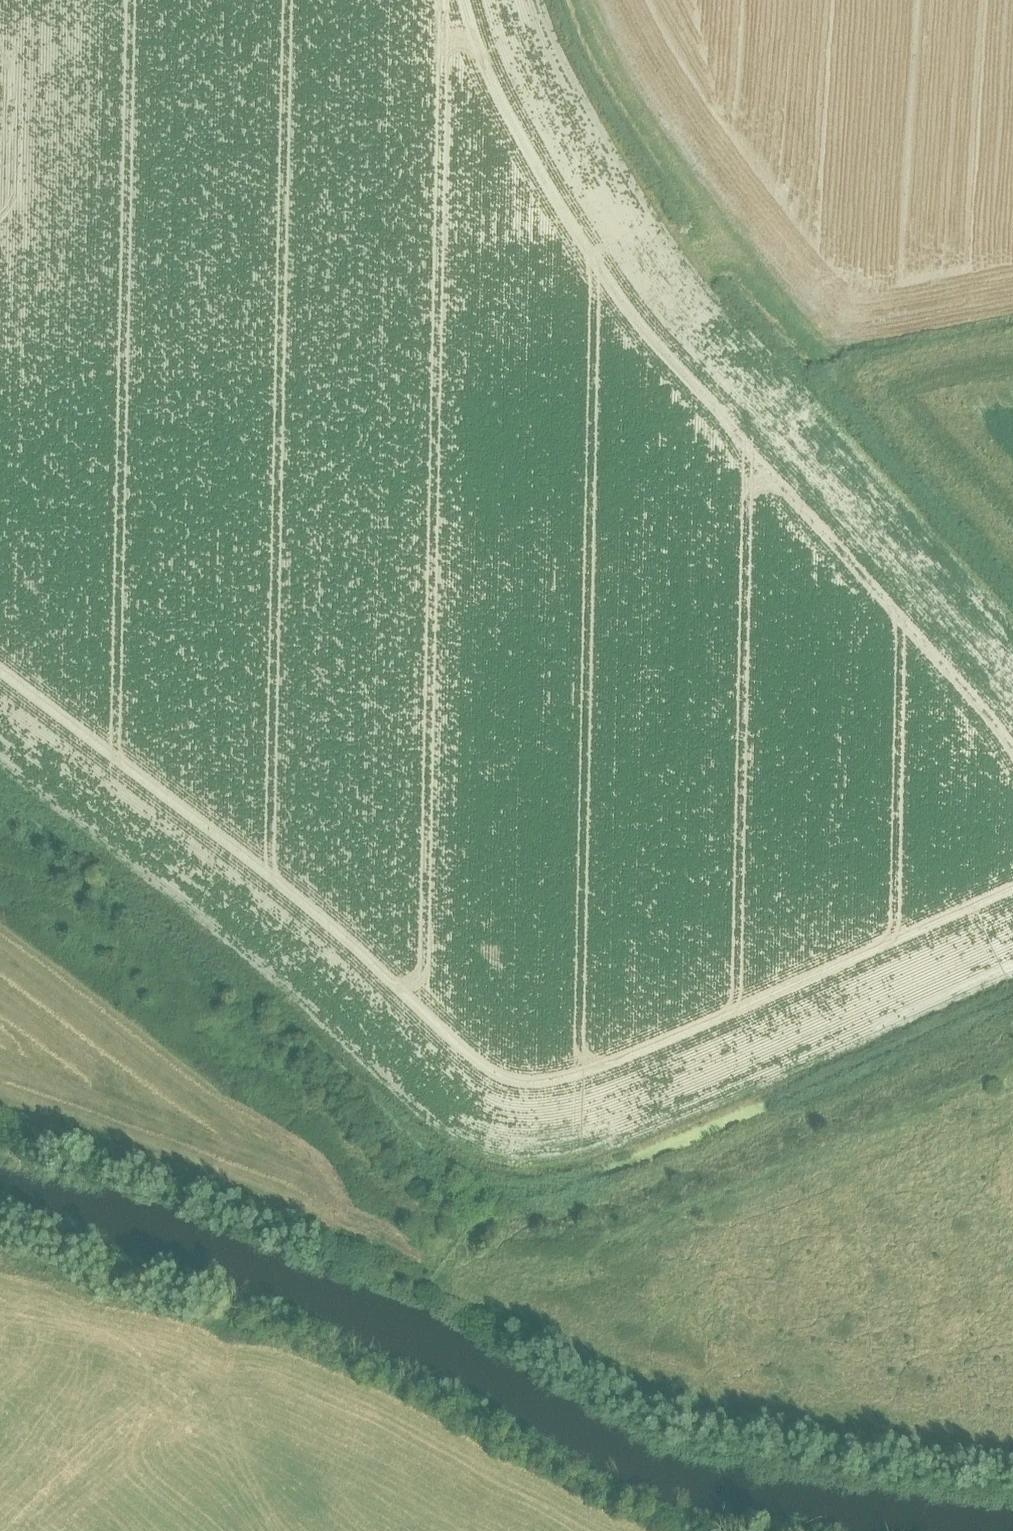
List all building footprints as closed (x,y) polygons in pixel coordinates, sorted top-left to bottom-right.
[(1004,1093),(1007,1081),(993,1078),(990,1090),(1004,1093)]
